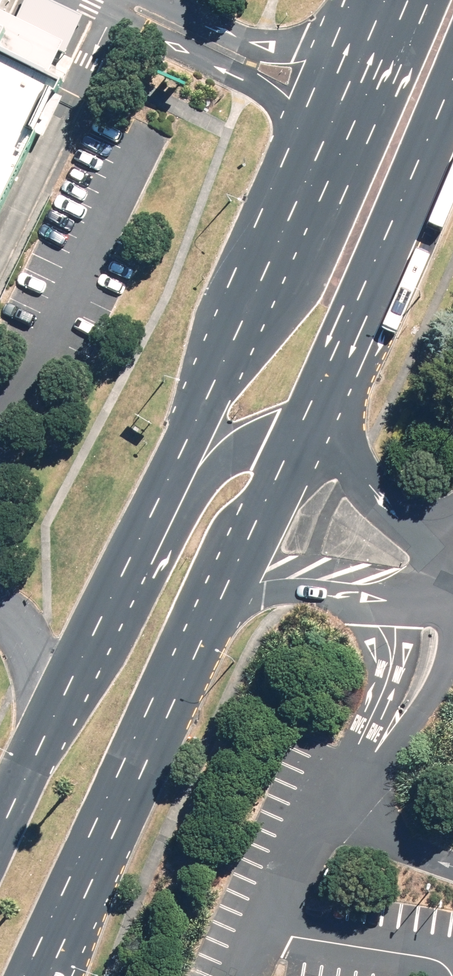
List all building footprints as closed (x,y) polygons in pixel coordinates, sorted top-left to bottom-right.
[(73,77),(0,42),(0,230),(73,77)]
